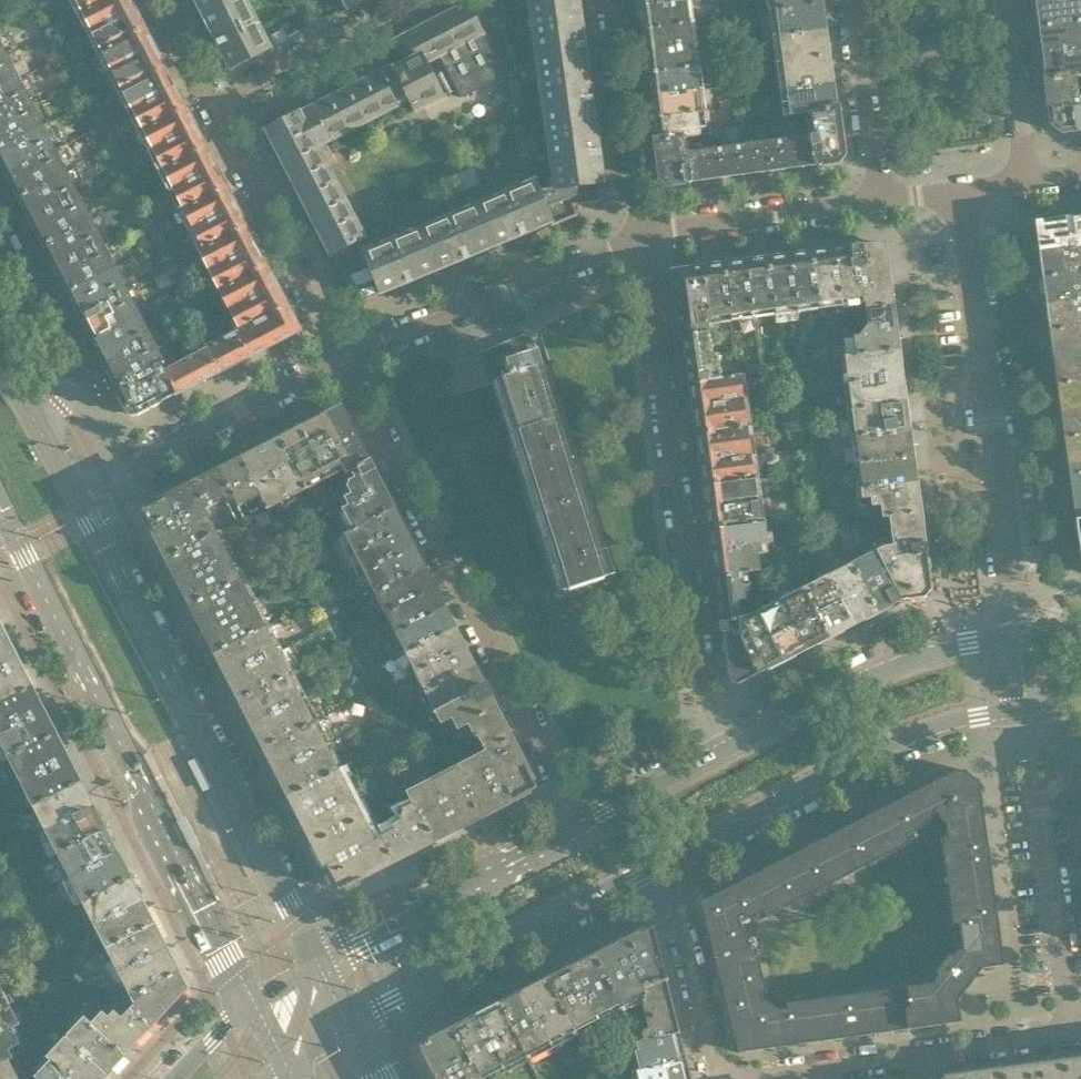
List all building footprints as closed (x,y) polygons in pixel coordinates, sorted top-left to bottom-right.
[(75,15),(104,0),(67,0),(75,15)] [(75,15),(85,35),(134,10),(129,0),(104,0),(75,15)] [(204,17),(238,0),(195,0),(204,17)] [(244,0),(238,0),(204,17),(231,70),(269,50),(244,0)] [(353,5),(348,8),(348,9),(367,0),(351,0),(353,5)] [(485,12),(501,3),(499,0),(479,0),(485,12)] [(531,19),(537,18),(539,28),(580,23),(577,0),(529,0),(531,19)] [(693,22),(690,0),(637,7),(640,29),(693,22)] [(727,0),(718,0),(720,18),(729,17),(729,15),(727,0)] [(735,0),(727,0),(729,15),(737,14),(735,0)] [(820,0),(765,0),(766,10),(821,3),(820,0)] [(1035,1),(1038,27),(1080,21),(1080,0),(1040,0),(1035,1)] [(468,3),(425,25),(440,55),(461,96),(499,78),(483,31),(468,3)] [(824,28),(821,3),(766,10),(770,35),(824,28)] [(134,10),(85,35),(95,54),(144,29),(134,10)] [(512,25),(506,13),(490,21),(496,33),(512,25)] [(741,39),(737,14),(729,15),(729,17),(732,39),(732,40),(741,39)] [(732,39),(729,17),(720,18),(723,40),(732,39)] [(1038,27),(1042,53),(1080,48),(1080,21),(1038,27)] [(696,44),(693,22),(640,29),(643,51),(696,44)] [(588,77),(580,23),(539,28),(540,37),(534,38),(539,73),(545,72),(547,83),(588,77)] [(394,41),(405,63),(422,54),(426,63),(440,55),(425,25),(394,41)] [(824,28),(770,35),(773,62),(828,54),(824,28)] [(144,29),(95,54),(105,74),(154,49),(144,29)] [(735,61),(732,40),(732,39),(723,40),(726,62),(735,61)] [(745,66),(741,39),(732,40),(735,61),(736,67),(745,66)] [(696,44),(643,51),(646,73),(699,66),(696,44)] [(509,46),(500,49),(504,62),(513,59),(509,46)] [(1042,53),(1045,79),(1076,75),(1080,74),(1080,48),(1042,53)] [(154,49),(105,74),(115,94),(164,69),(154,49)] [(316,146),(409,98),(415,110),(444,95),(426,63),(422,54),(405,63),(394,69),(393,67),(300,114),(316,146)] [(831,81),(828,54),(773,62),(777,89),(831,81)] [(0,58),(0,88),(16,80),(4,56),(0,58)] [(736,67),(735,61),(726,62),(728,75),(737,73),(736,67)] [(699,66),(646,73),(649,95),(702,88),(699,66)] [(748,93),(745,66),(736,67),(737,73),(740,94),(748,93)] [(164,69),(115,94),(125,113),(174,88),(164,69)] [(1076,75),(1045,79),(1046,84),(1044,87),(1045,93),(1047,95),(1052,126),(1053,126),(1059,130),(1059,131),(1080,129),(1076,98),(1079,97),(1076,75)] [(588,77),(547,83),(548,90),(542,91),(542,92),(547,126),(553,125),(555,135),(595,130),(588,77)] [(0,88),(0,118),(28,103),(16,80),(0,88)] [(518,87),(517,80),(508,82),(510,89),(518,87)] [(835,107),(831,81),(777,89),(781,115),(804,112),(835,107)] [(523,106),(518,87),(510,89),(514,108),(523,106)] [(174,88),(125,113),(136,133),(184,108),(174,88)] [(702,88),(649,95),(652,117),(702,111),(705,110),(702,88)] [(752,118),(748,93),(740,94),(741,100),(742,107),(743,119),(752,118)] [(742,107),(741,100),(723,102),(724,109),(731,108),(742,107)] [(0,118),(0,148),(41,127),(28,103),(0,118)] [(743,119),(742,107),(731,108),(733,124),(744,123),(743,119)] [(841,155),(837,124),(840,121),(839,115),(836,113),(835,107),(804,112),(807,135),(812,165),(813,165),(813,166),(817,167),(822,165),(821,164),(836,162),(836,161),(840,155),(841,155)] [(184,108),(136,133),(146,153),(195,128),(184,108)] [(702,111),(652,117),(656,141),(685,137),(699,135),(699,128),(704,127),(702,111)] [(364,238),(327,168),(316,146),(300,114),(299,112),(266,129),(331,255),(358,241),(364,238)] [(712,139),(741,135),(739,125),(710,129),(712,139)] [(0,148),(0,167),(5,176),(53,151),(41,127),(0,148)] [(195,128),(146,153),(156,173),(205,147),(195,128)] [(602,184),(598,154),(595,130),(555,135),(556,144),(550,145),(555,180),(557,179),(556,188),(556,189),(565,188),(573,206),(602,202),(601,194),(598,195),(597,187),(602,187),(602,184)] [(807,135),(766,141),(770,171),(812,165),(807,135)] [(685,137),(656,141),(656,145),(654,148),(654,152),(658,155),(661,179),(662,179),(668,184),(668,185),(683,183),(683,184),(687,185),(691,182),(690,182),(686,152),(685,137)] [(766,141),(726,147),(729,176),(770,171),(766,141)] [(205,147),(156,173),(166,192),(215,167),(205,147)] [(726,147),(686,152),(690,182),(691,182),(729,176),(726,147)] [(53,151),(5,176),(17,199),(65,174),(53,151)] [(215,167),(166,192),(176,212),(225,187),(215,167)] [(65,174),(17,199),(29,223),(77,198),(65,174)] [(550,223),(538,190),(535,182),(476,207),(492,247),(550,223)] [(225,187),(176,212),(186,231),(235,206),(225,187)] [(565,188),(556,189),(556,188),(538,190),(550,223),(551,226),(565,220),(576,215),(573,206),(565,188)] [(77,198),(29,223),(41,246),(89,221),(77,198)] [(235,206),(186,231),(197,251),(246,226),(235,206)] [(492,247),(476,207),(419,230),(436,270),(492,247)] [(1036,224),(1039,251),(1080,245),(1080,217),(1036,224)] [(89,221),(41,246),(53,270),(101,245),(89,221)] [(246,226),(197,251),(207,271),(256,246),(246,226)] [(436,270),(419,230),(364,253),(366,260),(365,260),(378,293),(379,294),(436,270)] [(358,241),(331,255),(337,266),(339,265),(355,304),(361,301),(360,300),(378,293),(365,260),(366,260),(364,253),(358,241)] [(883,244),(863,247),(863,245),(855,246),(863,303),(864,303),(864,310),(891,306),(883,244)] [(101,245),(53,270),(66,294),(114,269),(101,245)] [(1039,251),(1043,277),(1080,272),(1080,245),(1039,251)] [(256,246),(207,271),(217,290),(266,266),(256,246)] [(847,247),(848,249),(832,251),(840,306),(863,303),(855,246),(847,247)] [(832,251),(810,254),(817,309),(840,306),(832,251)] [(810,254),(788,257),(796,312),(817,309),(810,254)] [(788,257),(766,260),(774,315),(796,312),(788,257)] [(766,260),(744,263),(752,318),(774,315),(766,260)] [(744,263),(722,266),(730,321),(752,318),(744,263)] [(266,266),(217,290),(227,310),(276,286),(266,266)] [(722,266),(701,269),(708,324),(730,321),(722,266)] [(701,269),(688,271),(685,268),(680,269),(678,272),(674,273),(682,335),(707,331),(706,325),(708,324),(701,269)] [(114,269),(66,294),(77,317),(126,292),(114,269)] [(1043,277),(1047,304),(1080,300),(1080,272),(1043,277)] [(175,298),(187,292),(183,283),(171,289),(175,298)] [(276,286),(227,310),(237,328),(238,330),(243,328),(286,305),(276,286)] [(126,292),(77,317),(90,341),(138,316),(126,292)] [(1047,304),(1050,330),(1080,326),(1080,300),(1047,304)] [(186,308),(195,326),(204,321),(195,304),(186,308)] [(286,305),(243,328),(238,330),(237,328),(233,330),(247,358),(299,331),(286,305)] [(893,323),(891,306),(864,310),(866,325),(857,336),(856,337),(852,338),(854,356),(900,351),(896,323),(893,323)] [(148,314),(139,318),(145,330),(154,325),(148,314)] [(145,330),(139,318),(138,316),(90,341),(102,364),(150,339),(145,330)] [(1050,330),(1054,357),(1080,354),(1080,326),(1050,330)] [(844,338),(857,336),(856,328),(843,330),(844,338)] [(247,358),(233,330),(203,346),(217,373),(247,358)] [(707,331),(682,335),(689,384),(719,379),(716,354),(710,355),(707,331)] [(521,335),(440,368),(449,397),(501,381),(568,592),(603,581),(531,353),(536,352),(533,342),(532,339),(530,337),(528,336),(526,335),(523,335),(521,335)] [(150,339),(102,364),(114,388),(159,366),(163,364),(150,339)] [(174,364),(161,370),(175,395),(217,373),(203,346),(200,342),(171,357),(174,364)] [(812,360),(827,359),(825,350),(811,351),(812,360)] [(900,351),(854,356),(839,359),(843,385),(904,377),(900,351)] [(789,364),(804,362),(802,353),(788,355),(789,364)] [(1054,357),(1057,384),(1080,381),(1080,354),(1054,357)] [(747,374),(775,371),(774,362),(746,365),(747,374)] [(159,366),(114,388),(127,414),(128,415),(129,416),(131,416),(133,416),(135,416),(175,395),(161,370),(159,366)] [(804,403),(800,375),(790,376),(793,404),(804,403)] [(742,376),(719,379),(689,384),(692,406),(745,399),(742,376)] [(904,377),(843,385),(847,411),(907,403),(904,377)] [(1057,384),(1061,411),(1080,408),(1080,381),(1057,384)] [(444,386),(438,388),(436,388),(438,396),(446,394),(444,386)] [(745,399),(692,406),(696,433),(749,426),(745,399)] [(911,433),(907,403),(847,411),(851,442),(911,433)] [(810,429),(807,408),(781,412),(784,432),(789,431),(799,430),(810,429)] [(1061,411),(1065,437),(1080,435),(1080,408),(1061,411)] [(367,462),(346,422),(343,415),(340,409),(318,421),(340,465),(345,475),(351,472),(350,471),(367,462)] [(340,465),(318,421),(298,431),(320,476),(340,465)] [(753,455),(750,432),(749,426),(696,433),(700,463),(753,455)] [(801,449),(799,430),(789,431),(791,450),(801,449)] [(320,476),(298,431),(278,441),(303,491),(306,489),(304,484),(320,476)] [(911,433),(851,442),(854,466),(914,458),(911,433)] [(1065,437),(1068,464),(1080,462),(1080,435),(1065,437)] [(303,491),(278,441),(256,452),(281,502),(303,491)] [(812,461),(810,443),(802,444),(803,462),(812,461)] [(804,471),(801,449),(791,450),(794,472),(804,471)] [(281,502),(256,452),(237,462),(255,498),(260,496),(267,509),(281,502)] [(753,455),(700,463),(703,484),(756,477),(753,455)] [(914,458),(854,466),(857,490),(860,489),(918,482),(914,458)] [(391,510),(377,482),(371,471),(374,470),(369,461),(367,462),(350,471),(351,472),(354,479),(349,481),(347,490),(350,495),(345,498),(349,506),(342,509),(353,530),(391,510)] [(255,498),(237,462),(196,483),(209,509),(224,501),(227,506),(234,502),(237,508),(255,498)] [(1068,464),(1076,520),(1076,521),(1080,520),(1080,462),(1068,464)] [(807,495),(804,471),(794,472),(797,496),(807,495)] [(756,477),(703,484),(705,505),(759,498),(756,477)] [(918,482),(860,489),(861,499),(869,497),(870,507),(879,506),(881,518),(887,517),(922,512),(918,482)] [(154,534),(204,508),(206,511),(209,509),(196,483),(147,508),(146,509),(144,509),(143,508),(141,513),(142,514),(143,514),(144,515),(145,516),(154,534)] [(759,498),(705,505),(708,528),(762,521),(759,498)] [(811,531),(807,502),(799,503),(803,532),(811,531)] [(810,505),(814,536),(828,534),(827,526),(821,527),(818,504),(810,505)] [(204,508),(154,534),(167,558),(217,533),(206,511),(204,508)] [(391,510),(353,530),(342,535),(352,554),(401,529),(391,510)] [(922,512),(887,517),(891,546),(892,556),(927,552),(922,512)] [(762,521),(708,528),(711,550),(760,544),(765,543),(762,521)] [(401,529),(352,554),(362,574),(412,549),(401,529)] [(296,530),(291,532),(277,540),(288,563),(307,553),(296,530)] [(217,533),(167,558),(179,582),(233,554),(221,531),(217,533)] [(804,538),(805,552),(814,551),(813,538),(804,538)] [(760,544),(711,550),(715,576),(745,572),(758,570),(756,555),(762,555),(760,544)] [(892,556),(891,546),(883,547),(875,551),(900,600),(924,597),(929,590),(927,572),(929,569),(927,552),(892,556)] [(412,549),(362,574),(372,593),(422,568),(412,549)] [(875,551),(850,563),(876,613),(900,600),(875,551)] [(233,554),(179,582),(191,605),(245,578),(233,554)] [(876,613),(850,563),(826,575),(852,625),(876,613)] [(422,568),(372,593),(383,613),(432,588),(422,568)] [(745,572),(715,576),(721,622),(739,619),(739,617),(737,599),(743,599),(741,586),(747,585),(745,572)] [(852,625),(826,575),(803,588),(828,637),(852,625)] [(245,578),(191,605),(203,630),(257,602),(245,578)] [(432,588),(383,613),(393,633),(442,608),(432,588)] [(828,637),(803,588),(779,600),(805,649),(828,637)] [(341,636),(322,597),(314,600),(334,639),(341,636)] [(805,649),(779,600),(756,611),(782,661),(805,649)] [(257,602),(203,630),(215,652),(269,624),(257,602)] [(442,608),(393,633),(403,652),(452,628),(442,608)] [(782,661),(756,611),(747,616),(739,617),(739,619),(742,641),(758,673),(782,661)] [(739,619),(721,622),(718,622),(722,653),(725,655),(729,680),(736,684),(758,673),(742,641),(739,619)] [(0,622),(0,643),(9,639),(0,622)] [(269,624),(215,652),(227,676),(282,648),(269,624)] [(452,628),(403,652),(413,672),(462,647),(452,628)] [(33,687),(9,639),(0,643),(0,704),(33,687)] [(462,647),(413,672),(423,690),(472,666),(462,647)] [(282,648),(227,676),(239,699),(294,672),(282,648)] [(472,666),(423,690),(433,710),(482,685),(472,666)] [(294,672),(239,699),(252,724),(306,696),(294,672)] [(433,710),(422,716),(411,722),(417,734),(432,726),(438,738),(452,731),(494,709),(487,696),(489,695),(485,686),(483,687),(482,685),(433,710)] [(58,734),(33,687),(0,704),(0,750),(6,761),(58,734)] [(306,696),(252,724),(264,747),(319,719),(306,696)] [(514,748),(494,709),(452,731),(458,744),(476,735),(484,750),(489,760),(514,748)] [(410,723),(411,722),(422,716),(419,711),(407,717),(410,723)] [(319,719),(264,747),(276,771),(331,743),(319,719)] [(30,808),(82,781),(58,734),(6,761),(30,808)] [(331,743),(276,771),(288,794),(343,765),(331,743)] [(514,748),(489,760),(484,750),(478,754),(504,804),(529,791),(531,791),(532,790),(534,791),(536,786),(534,785),(533,784),(532,783),(514,748)] [(504,804),(478,754),(454,766),(480,816),(504,804)] [(343,765),(288,794),(300,818),(355,790),(343,765)] [(480,816),(454,766),(430,778),(456,829),(480,816)] [(954,772),(904,798),(921,829),(933,814),(939,819),(941,816),(947,822),(948,827),(983,823),(977,780),(975,780),(965,773),(965,771),(954,772)] [(456,829),(430,778),(406,791),(409,797),(431,841),(456,829)] [(55,856),(107,829),(82,781),(30,808),(55,856)] [(355,790),(300,818),(312,842),(363,816),(368,813),(355,790)] [(391,828),(380,834),(394,860),(431,841),(409,797),(401,801),(404,806),(399,809),(397,817),(399,820),(390,825),(391,828)] [(904,798),(844,829),(862,863),(877,856),(879,860),(907,846),(904,838),(921,829),(904,798)] [(363,816),(312,842),(325,866),(375,840),(373,837),(374,837),(363,816)] [(951,874),(953,892),(992,887),(983,823),(948,827),(945,827),(947,845),(941,846),(945,875),(951,874)] [(79,903),(131,877),(107,829),(55,856),(79,903)] [(844,829),(806,848),(786,859),(803,893),(819,885),(822,890),(851,875),(848,870),(862,863),(844,829)] [(375,840),(325,866),(334,884),(335,886),(335,887),(335,888),(334,889),(340,890),(341,889),(342,887),(343,887),(394,860),(380,834),(374,837),(373,837),(375,840)] [(786,859),(729,887),(744,916),(747,922),(762,915),(764,920),(793,905),(791,900),(803,893),(786,859)] [(104,950),(155,924),(131,877),(79,903),(104,950)] [(729,887),(701,902),(715,959),(749,951),(744,932),(742,930),(740,930),(737,920),(744,916),(729,887)] [(958,925),(961,953),(962,955),(1000,950),(992,887),(953,892),(955,910),(950,911),(951,925),(958,925)] [(128,999),(180,972),(155,924),(104,950),(127,996),(128,999)] [(669,993),(654,934),(646,930),(617,945),(645,999),(669,993)] [(74,961),(65,945),(53,952),(62,968),(74,961)] [(617,945),(595,956),(624,1012),(641,1003),(645,999),(617,945)] [(933,981),(935,990),(937,990),(942,1024),(959,1022),(956,1000),(981,968),(1002,965),(1000,950),(962,955),(961,953),(955,954),(951,958),(949,957),(934,974),(937,977),(933,981)] [(749,951),(715,959),(732,1030),(759,1023),(769,1007),(765,1004),(763,1004),(760,996),(765,995),(758,967),(753,968),(749,951)] [(595,956),(570,969),(599,1024),(611,1046),(633,1033),(624,1012),(595,956)] [(570,969),(547,981),(576,1036),(599,1024),(570,969)] [(124,1056),(188,987),(180,972),(128,999),(127,996),(107,1006),(105,1008),(97,1001),(81,1018),(124,1056)] [(547,981),(523,993),(552,1049),(576,1036),(547,981)] [(8,1002),(0,986),(0,1006),(8,1002)] [(894,996),(877,998),(882,1033),(942,1024),(937,990),(935,990),(920,992),(919,988),(893,991),(894,996)] [(523,993),(499,1005),(528,1062),(552,1049),(523,993)] [(678,1033),(669,993),(645,999),(641,1003),(648,1030),(644,1031),(643,1035),(644,1041),(678,1033)] [(834,1004),(817,1007),(821,1041),(882,1033),(877,998),(860,1001),(859,996),(834,1000),(834,1004)] [(0,1006),(0,1032),(11,1026),(19,1022),(8,1002),(0,1006)] [(776,1012),(769,1007),(759,1023),(732,1030),(738,1052),(821,1041),(817,1007),(801,1009),(800,1004),(787,1006),(787,1011),(776,1012)] [(499,1005),(475,1018),(502,1069),(505,1074),(528,1062),(499,1005)] [(81,1018),(45,1056),(50,1060),(70,1078),(102,1078),(124,1056),(81,1018)] [(451,1030),(470,1066),(477,1078),(484,1078),(502,1069),(475,1018),(451,1030)] [(0,1032),(0,1062),(8,1058),(15,1055),(11,1047),(19,1043),(11,1026),(0,1032)] [(425,1043),(426,1047),(425,1051),(421,1053),(435,1078),(445,1078),(470,1066),(451,1030),(425,1043)] [(678,1033),(644,1041),(636,1043),(637,1050),(635,1051),(639,1069),(685,1058),(678,1033)] [(0,1062),(0,1078),(19,1078),(8,1058),(0,1062)] [(639,1069),(630,1071),(632,1078),(690,1078),(685,1058),(639,1069)] [(1065,1062),(1067,1078),(1080,1078),(1080,1059),(1065,1062)] [(50,1060),(35,1075),(38,1078),(39,1078),(70,1078),(50,1060)] [(1034,1066),(1036,1078),(1067,1078),(1065,1062),(1034,1066)] [(445,1078),(477,1078),(470,1066),(445,1078)] [(1003,1070),(1004,1078),(1036,1078),(1034,1066),(1003,1070)] [(971,1074),(972,1078),(1004,1078),(1003,1070),(971,1074)]
